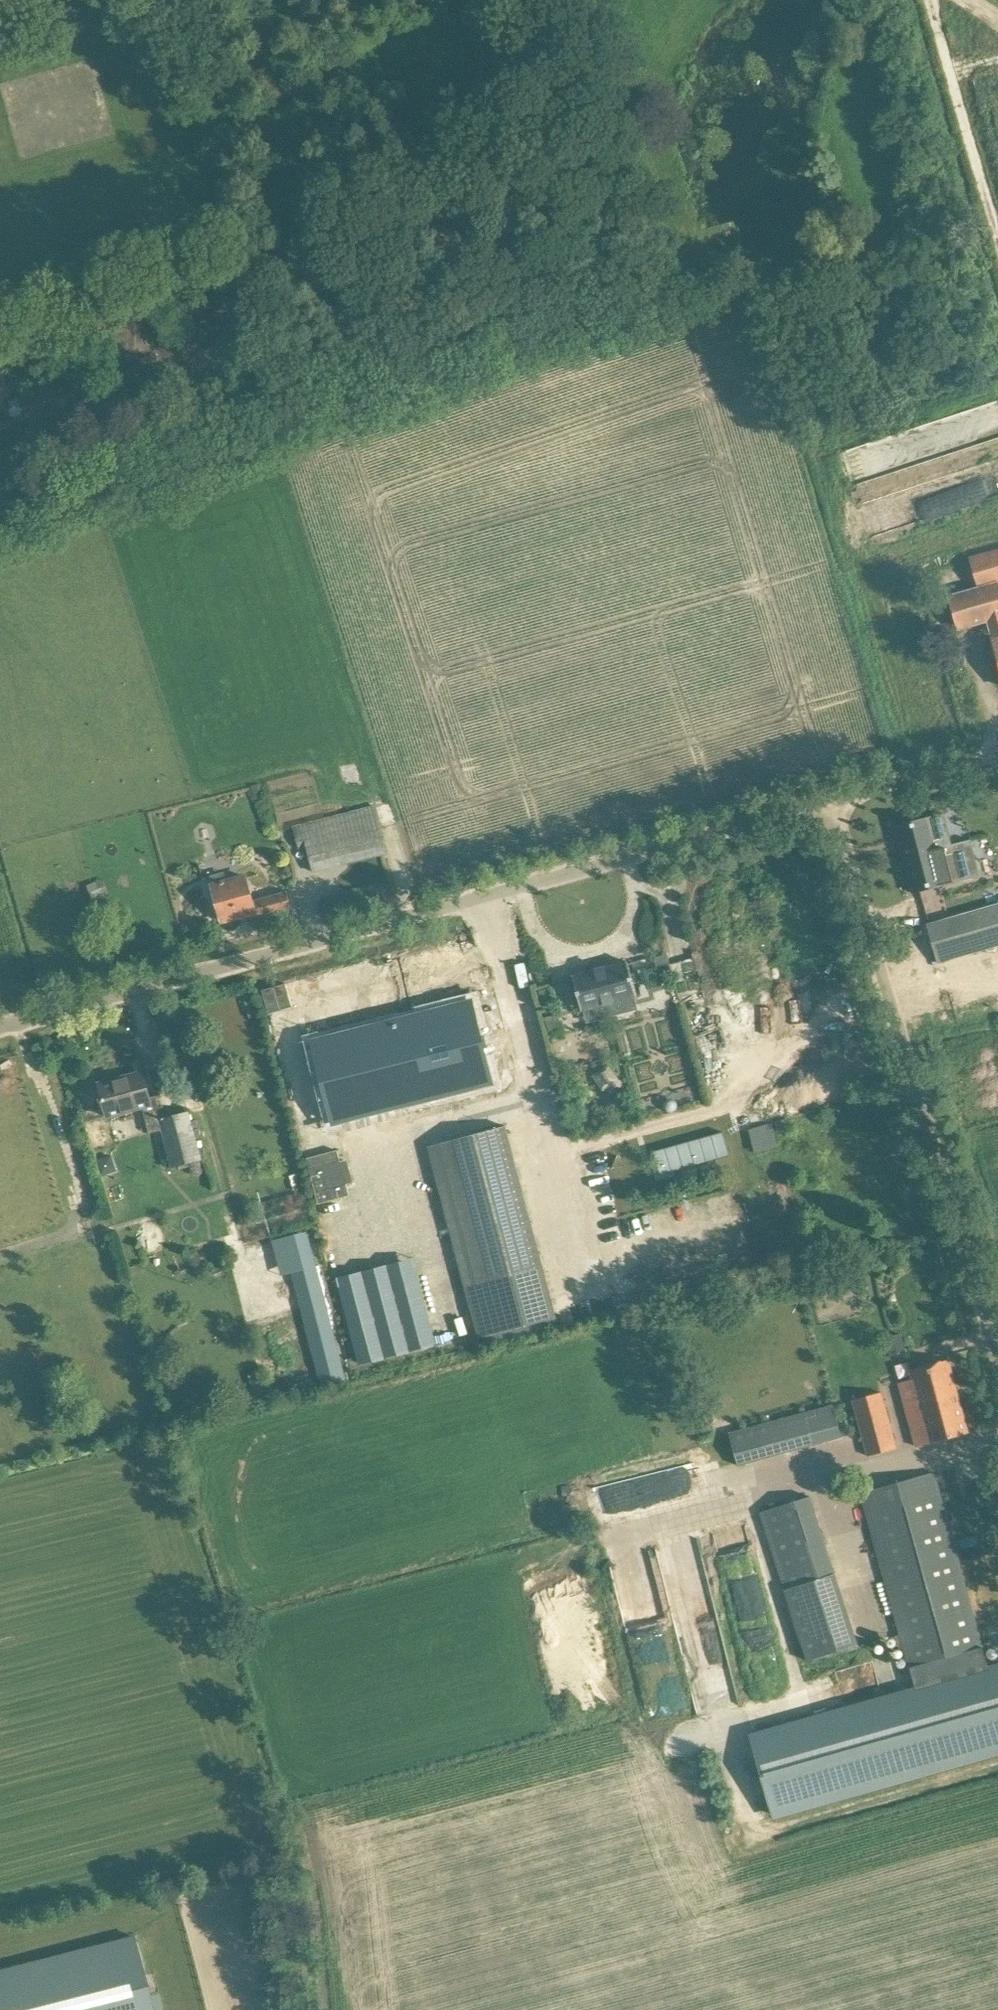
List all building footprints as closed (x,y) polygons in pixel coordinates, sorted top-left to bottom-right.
[(103,401),(95,374),(92,362),(78,366),(81,378),(18,396),(26,424),(103,401)] [(970,558),(978,587),(949,595),(953,610),(958,630),(988,622),(997,659),(997,550),(970,558)] [(293,827),(293,828),(298,847),(306,845),(312,871),(388,851),(377,806),(293,827)] [(944,813),(896,825),(913,893),(980,876),(971,839),(952,844),(944,813)] [(213,885),(218,902),(223,921),(254,913),(256,918),(292,909),(288,892),(252,901),(246,876),(213,885)] [(927,925),(938,962),(997,945),(997,904),(927,925)] [(654,968),(670,964),(667,954),(652,958),(654,968)] [(573,976),(582,1010),(637,996),(628,961),(573,976)] [(549,988),(539,990),(543,1005),(553,1003),(549,988)] [(472,1000),(313,1039),(333,1122),(494,1083),(472,1000)] [(624,1085),(609,1065),(592,1077),(603,1092),(607,1090),(610,1095),(624,1085)] [(99,1083),(104,1102),(108,1116),(143,1107),(150,1133),(163,1130),(172,1166),(201,1158),(189,1112),(164,1119),(164,1117),(163,1117),(157,1095),(150,1097),(143,1071),(142,1071),(143,1075),(117,1082),(116,1078),(99,1083)] [(773,1121),(748,1127),(754,1150),(779,1144),(773,1121)] [(539,1252),(510,1144),(505,1125),(427,1149),(463,1274),(539,1252)] [(723,1132),(654,1151),(660,1173),(729,1154),(723,1132)] [(338,1150),(307,1158),(319,1203),(350,1195),(338,1150)] [(307,1232),(282,1238),(321,1388),(346,1382),(307,1232)] [(415,1265),(340,1285),(360,1363),(435,1343),(415,1265)] [(902,1333),(885,1338),(890,1356),(907,1351),(902,1333)] [(911,1369),(914,1378),(900,1382),(917,1446),(967,1433),(948,1359),(911,1369)] [(881,1393),(852,1401),(867,1456),(896,1447),(881,1393)] [(738,1467),(775,1457),(766,1423),(728,1433),(738,1467)] [(602,1495),(608,1519),(704,1495),(698,1470),(602,1495)] [(862,1492),(867,1511),(911,1667),(924,1663),(963,1652),(983,1647),(934,1472),(862,1492)] [(812,1494),(761,1509),(804,1659),(855,1645),(812,1494)] [(658,1564),(701,1563),(701,1548),(658,1549),(658,1564)] [(983,1647),(963,1652),(924,1663),(929,1684),(749,1731),(771,1817),(997,1757),(997,1666),(989,1668),(983,1647)] [(0,1969),(0,2009),(152,2009),(134,1936),(0,1969)]
